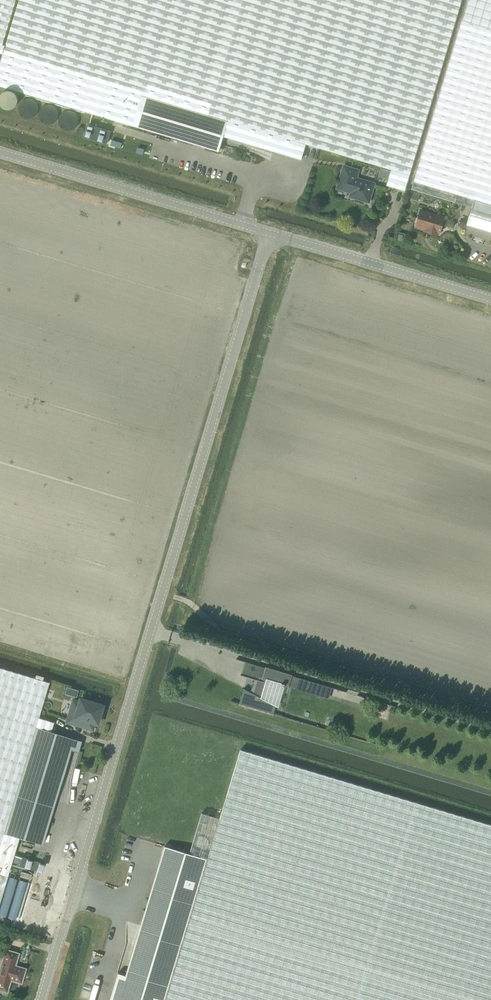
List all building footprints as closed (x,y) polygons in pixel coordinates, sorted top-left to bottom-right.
[(228,121),(223,136),(301,159),(306,144),(316,147),(391,169),(386,185),(404,190),(461,0),(19,0),(0,64),(0,86),(101,116),(131,125),(140,95),(228,121)] [(16,0),(0,0),(0,53),(16,0)] [(411,189),(472,207),(474,199),(490,205),(490,0),(468,0),(411,189)] [(223,136),(228,121),(140,95),(131,125),(219,151),(223,136)] [(368,201),(374,183),(356,178),(358,170),(344,166),(337,188),(351,192),(350,196),(368,201)] [(472,207),(464,232),(490,240),(490,205),(474,199),(472,207)] [(441,228),(443,229),(445,228),(446,224),(445,222),(443,221),(444,217),(420,210),(416,226),(429,229),(428,232),(437,235),(438,232),(440,233),(441,228)] [(35,727),(50,731),(53,722),(38,717),(48,682),(0,668),(0,899),(19,837),(4,833),(35,727)] [(293,683),(246,668),(241,681),(247,683),(239,710),(274,721),(277,713),(262,705),(267,687),(290,693),(293,683)] [(94,722),(98,723),(103,705),(81,699),(80,702),(74,700),(67,721),(93,729),(94,722)] [(4,833),(19,837),(42,844),(70,748),(79,751),(82,741),(50,731),(35,727),(4,833)] [(240,749),(220,818),(202,813),(189,853),(207,858),(165,999),(490,999),(490,824),(240,749)] [(189,853),(165,845),(126,975),(118,973),(110,999),(165,999),(207,858),(189,853)] [(19,865),(41,871),(43,862),(22,856),(19,865)] [(29,906),(25,917),(30,919),(33,907),(29,906)] [(20,982),(24,969),(12,965),(15,953),(5,950),(2,960),(1,960),(0,964),(0,989),(6,991),(10,979),(20,982)]
